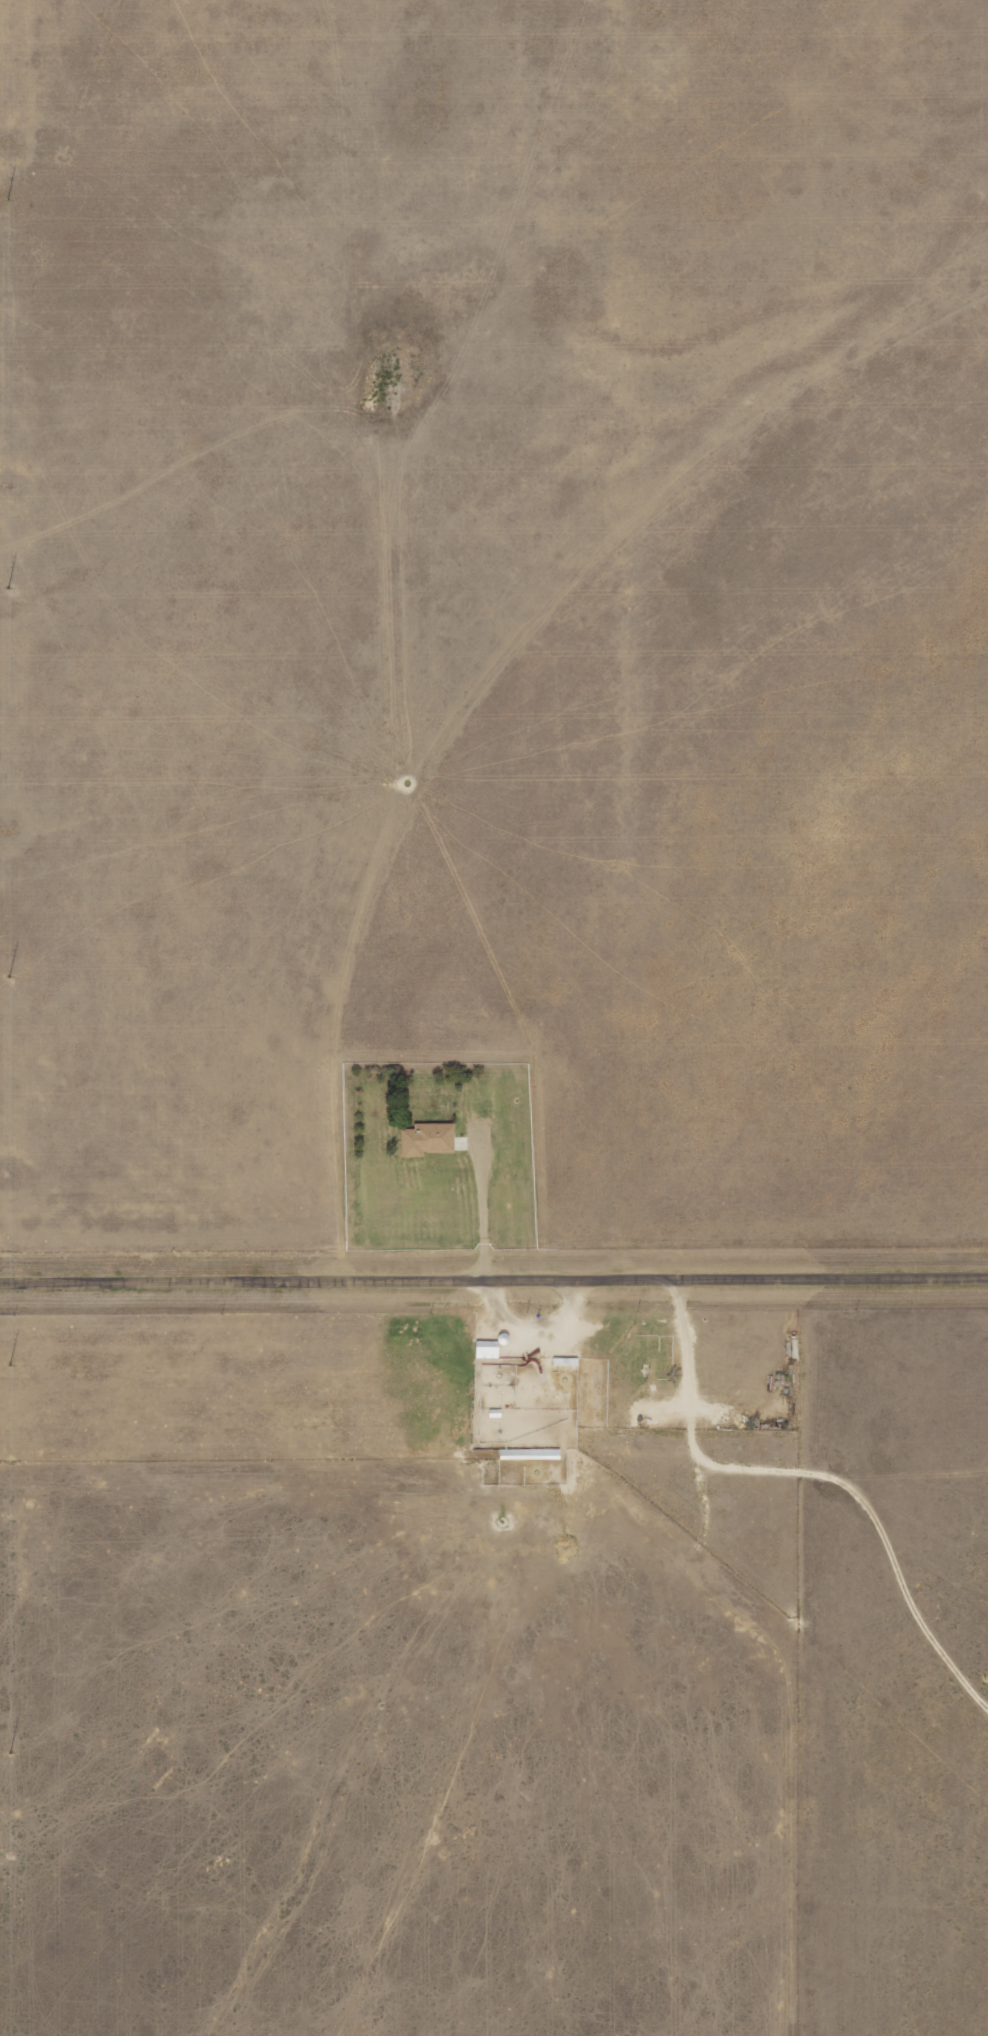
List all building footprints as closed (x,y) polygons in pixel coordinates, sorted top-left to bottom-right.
[(399,1154),(452,1154),(451,1123),(409,1124),(409,1128),(399,1128),(399,1154)] [(472,1358),(496,1358),(496,1341),(472,1341),(472,1358)]
